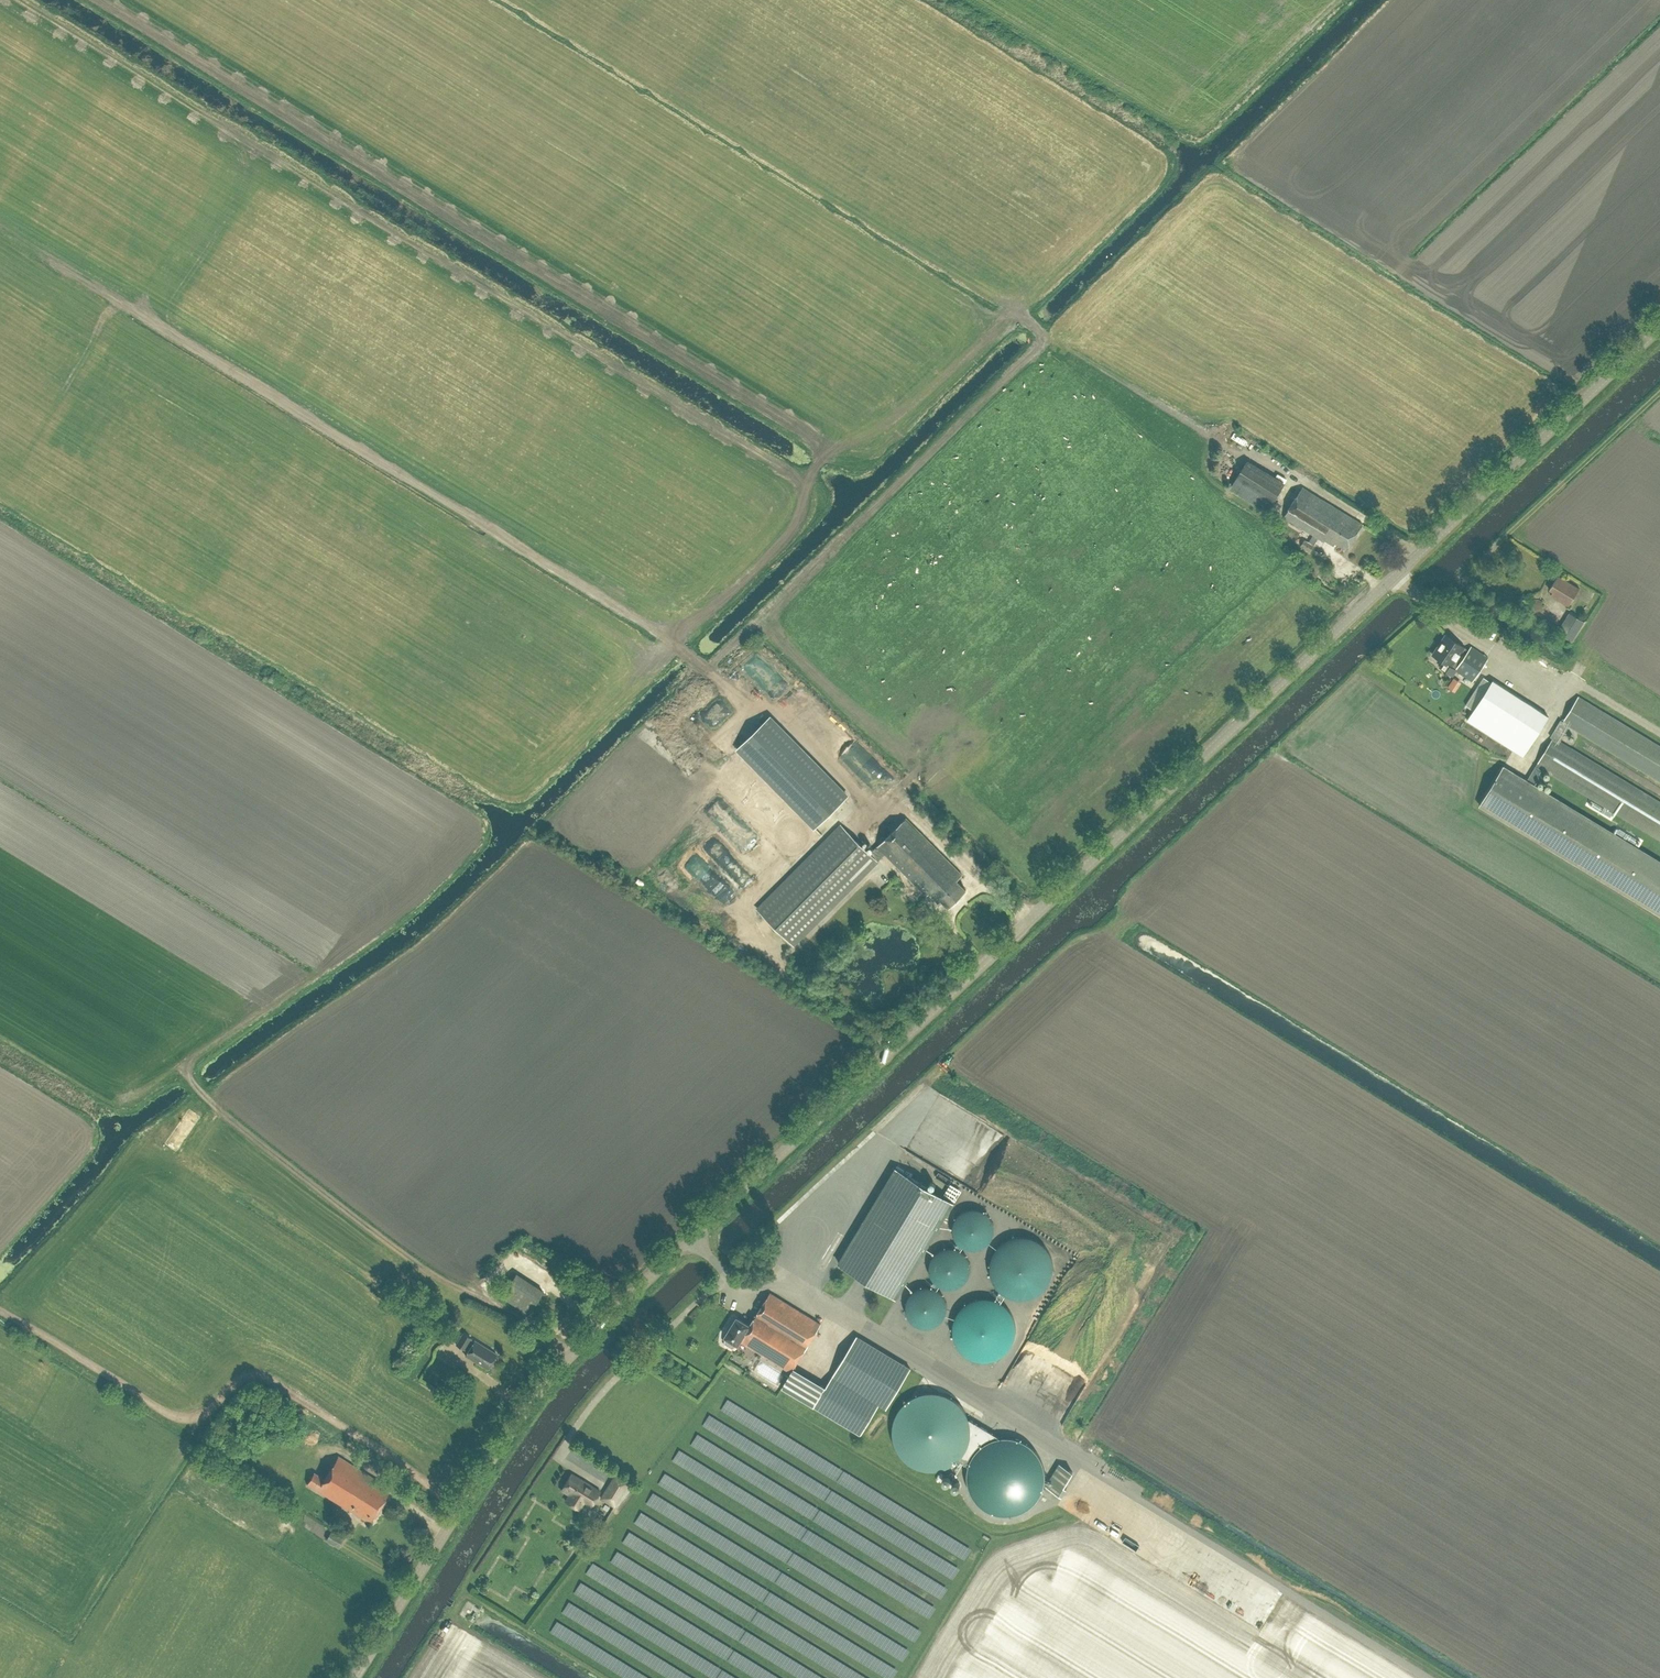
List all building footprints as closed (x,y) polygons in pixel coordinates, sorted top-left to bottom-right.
[(1267,512),(1284,484),(1248,461),(1230,490),(1267,512)] [(1347,548),(1363,522),(1303,486),(1284,516),(1314,534),(1309,542),(1305,540),(1301,546),(1310,552),(1319,537),(1325,541),(1326,539),(1334,544),(1336,541),(1347,548)] [(1568,606),(1579,589),(1558,576),(1550,590),(1553,592),(1551,595),(1568,606)] [(1526,601),(1533,610),(1542,603),(1535,594),(1526,601)] [(1559,633),(1572,641),(1584,621),(1571,614),(1559,633)] [(1468,650),(1452,640),(1445,635),(1432,655),(1443,662),(1440,667),(1449,673),(1452,668),(1473,682),(1489,658),(1471,646),(1468,650)] [(1450,675),(1444,687),(1452,691),(1458,679),(1450,675)] [(1466,705),(1475,711),(1492,685),(1483,679),(1466,705)] [(1523,755),(1547,717),(1493,682),(1469,720),(1523,755)] [(1526,781),(1533,785),(1544,768),(1659,839),(1659,803),(1560,742),(1569,726),(1659,781),(1659,746),(1578,696),(1563,721),(1561,720),(1550,737),(1553,738),(1526,781)] [(769,717),(738,748),(816,827),(847,796),(769,717)] [(888,791),(895,784),(873,764),(866,771),(888,791)] [(1526,781),(1503,767),(1479,807),(1659,917),(1659,862),(1533,785),(1526,781)] [(948,907),(966,890),(957,880),(963,875),(906,818),(877,847),(885,854),(927,896),(929,893),(939,903),(941,900),(948,907)] [(874,850),(870,854),(869,853),(841,825),(758,908),(794,945),(885,854),(877,847),(874,850)] [(897,1299),(955,1203),(896,1168),(838,1264),(897,1299)] [(943,1194),(953,1199),(958,1190),(948,1185),(943,1194)] [(967,1250),(975,1251),(982,1250),(988,1246),(993,1240),(995,1233),(994,1225),(991,1219),(987,1213),(980,1210),(973,1209),(965,1211),(959,1215),(955,1220),(953,1227),(953,1235),(956,1242),(961,1247),(967,1250)] [(1053,1262),(1048,1250),(1038,1241),(1026,1237),(1013,1238),(1001,1244),(993,1255),(991,1268),(993,1281),(1001,1291),(1012,1298),(1025,1300),(1038,1296),(1048,1287),(1053,1275),(1053,1262)] [(957,1249),(947,1248),(939,1251),(932,1258),(930,1267),(931,1276),(936,1284),(944,1289),(954,1289),(962,1286),(969,1279),(971,1270),(970,1261),(965,1253),(957,1249)] [(528,1314),(543,1291),(517,1274),(502,1297),(528,1314)] [(945,1318),(948,1310),(947,1302),(944,1295),(937,1289),(929,1287),(921,1287),(914,1291),(908,1297),(906,1305),(906,1313),(910,1321),(916,1326),(924,1329),(932,1328),(940,1325),(945,1318)] [(795,1367),(821,1324),(771,1293),(751,1325),(737,1317),(725,1337),(726,1337),(725,1343),(734,1349),(739,1345),(742,1341),(792,1372),(783,1387),(860,1435),(879,1404),(886,1409),(899,1389),(911,1369),(858,1336),(826,1387),(795,1367)] [(1015,1319),(1009,1309),(999,1301),(988,1298),(976,1299),(966,1304),(958,1313),(953,1323),(953,1335),(957,1346),(965,1355),(976,1360),(987,1362),(999,1358),(1008,1352),(1014,1342),(1017,1330),(1015,1319)] [(474,1341),(470,1339),(471,1338),(463,1333),(456,1344),(464,1349),(464,1348),(468,1351),(465,1355),(487,1369),(497,1354),(474,1340),(474,1341)] [(734,1355),(729,1364),(742,1371),(746,1362),(734,1355)] [(927,1471),(939,1471),(951,1466),(961,1459),(968,1449),(971,1437),(971,1425),(967,1413),(959,1403),(949,1397),(937,1393),(925,1393),(913,1398),(908,1402),(903,1405),(896,1415),(893,1427),(893,1439),(897,1451),(905,1460),(915,1467),(927,1471)] [(278,1423),(273,1431),(283,1437),(287,1429),(278,1423)] [(984,1441),(975,1448),(969,1457),(965,1467),(965,1479),(968,1489),(973,1499),(981,1507),(991,1512),(1002,1514),(1014,1513),(1024,1508),(1033,1501),(1039,1492),(1043,1482),(1043,1470),(1040,1460),(1035,1450),(1027,1442),(1017,1437),(1006,1435),(994,1436),(984,1441)] [(390,1488),(339,1457),(325,1478),(314,1472),(307,1483),(369,1521),(390,1488)] [(617,1473),(608,1487),(601,1499),(614,1507),(630,1481),(617,1473)] [(589,1507),(599,1491),(572,1474),(562,1490),(570,1495),(566,1501),(578,1509),(582,1502),(589,1507)] [(338,1548),(344,1539),(331,1532),(326,1540),(338,1548)]
